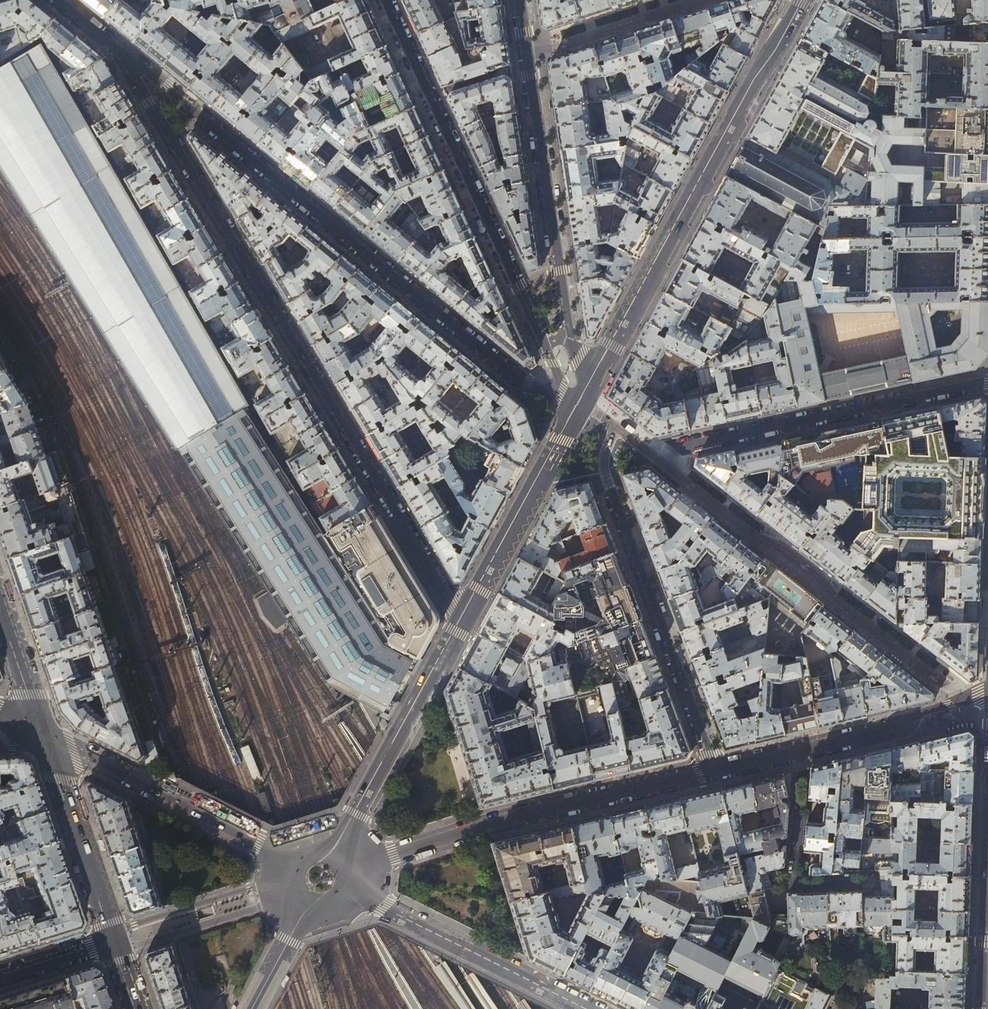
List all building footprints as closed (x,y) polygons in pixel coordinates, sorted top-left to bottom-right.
[(0,2),(0,32),(18,27),(20,25),(29,32),(28,35),(33,43),(42,38),(43,35),(58,18),(51,13),(38,2),(35,0),(6,0),(0,2)] [(89,5),(105,18),(120,0),(83,0),(89,5)] [(166,5),(153,2),(150,1),(139,14),(122,0),(120,0),(105,18),(120,31),(135,43),(166,5)] [(196,11),(197,10),(198,9),(198,8),(198,7),(198,6),(205,4),(204,0),(171,0),(173,6),(196,11)] [(205,4),(206,8),(218,4),(222,16),(224,17),(236,19),(239,20),(234,4),(229,6),(227,0),(204,0),(205,4)] [(234,4),(239,20),(245,21),(252,22),(262,24),(275,18),(272,7),(270,0),(239,0),(239,2),(234,4)] [(263,24),(269,25),(275,33),(316,14),(310,0),(270,0),(272,7),(281,3),(286,14),(275,18),(262,24),(263,24)] [(367,0),(346,0),(322,11),(316,14),(275,33),(282,43),(340,16),(343,22),(330,28),(333,35),(339,37),(348,33),(354,48),(309,69),(308,66),(302,68),(303,70),(312,81),(339,68),(344,66),(362,57),(388,46),(382,33),(367,0)] [(322,11),(346,0),(317,0),(322,11)] [(409,14),(419,34),(444,22),(434,0),(403,0),(409,14)] [(453,3),(456,12),(502,6),(501,0),(473,0),(453,3)] [(542,25),(549,29),(568,23),(582,18),(576,0),(539,0),(542,25)] [(608,0),(576,0),(582,18),(595,14),(611,9),(608,0)] [(611,9),(631,3),(639,0),(608,0),(611,9)] [(729,2),(736,22),(742,20),(743,23),(740,28),(759,39),(762,32),(767,23),(753,16),(750,21),(747,20),(744,11),(750,10),(746,0),(735,0),(729,2)] [(750,10),(751,9),(752,13),(755,12),(753,16),(767,23),(775,9),(780,0),(746,0),(750,10)] [(854,15),(827,0),(823,0),(822,1),(817,11),(813,18),(802,38),(819,47),(830,53),(868,74),(878,79),(879,65),(880,56),(846,37),(847,36),(847,34),(847,33),(846,31),(846,30),(854,15)] [(861,0),(827,0),(854,15),(883,31),(883,32),(895,30),(894,19),(860,1),(861,0)] [(923,0),(897,0),(899,30),(925,28),(923,0)] [(931,22),(955,19),(953,0),(929,0),(931,22)] [(972,8),(967,8),(967,13),(971,13),(971,14),(969,14),(964,19),(964,24),(987,22),(987,0),(972,0),(972,8)] [(718,6),(708,9),(716,31),(729,27),(731,32),(737,26),(736,22),(729,2),(718,6)] [(173,6),(166,5),(135,43),(147,53),(163,67),(181,45),(162,29),(173,15),(193,31),(200,22),(196,18),(201,12),(196,11),(173,6)] [(507,43),(504,21),(502,6),(456,12),(458,16),(468,49),(481,47),(488,46),(507,43)] [(691,14),(672,20),(681,45),(702,38),(707,52),(714,46),(719,41),(716,31),(708,9),(691,14)] [(221,21),(224,17),(222,16),(215,15),(209,22),(204,17),(200,22),(193,31),(209,44),(198,58),(181,45),(163,67),(176,77),(184,84),(190,88),(226,44),(221,40),(224,37),(229,41),(230,39),(239,29),(245,21),(239,20),(236,19),(229,27),(221,21)] [(458,16),(444,22),(419,34),(424,45),(433,66),(468,50),(468,49),(458,16)] [(58,18),(43,35),(51,50),(62,58),(80,36),(66,26),(58,18)] [(657,25),(636,32),(644,57),(647,56),(648,58),(651,56),(651,55),(653,54),(656,62),(647,65),(653,84),(662,81),(664,87),(676,77),(673,66),(671,59),(670,59),(670,58),(673,53),(682,50),(681,45),(672,20),(657,25)] [(251,38),(263,24),(262,24),(252,22),(245,30),(244,29),(242,31),(239,29),(230,39),(234,43),(231,47),(226,44),(190,88),(201,97),(213,107),(230,85),(217,75),(217,74),(235,54),(248,64),(262,47),(251,38)] [(964,24),(955,25),(955,27),(970,28),(970,42),(987,43),(987,22),(964,24)] [(955,42),(955,27),(955,25),(925,28),(899,30),(895,30),(883,32),(882,39),(898,40),(955,42)] [(740,28),(737,26),(731,32),(719,41),(749,57),(754,48),(759,39),(740,28)] [(18,27),(0,32),(0,60),(1,64),(33,43),(28,35),(25,34),(20,30),(18,27)] [(653,84),(647,65),(644,57),(636,32),(616,39),(594,46),(604,77),(621,72),(627,74),(631,89),(611,96),(612,100),(620,105),(649,95),(647,87),(653,84)] [(80,36),(62,58),(74,67),(64,73),(69,81),(106,58),(90,45),(80,36)] [(814,55),(825,61),(830,53),(819,47),(802,38),(798,46),(814,55)] [(930,74),(931,54),(964,56),(964,75),(987,76),(987,43),(970,42),(955,42),(898,40),(896,73),(930,74)] [(719,41),(714,46),(719,49),(721,49),(708,73),(705,65),(696,60),(688,67),(686,68),(730,92),(739,74),(746,63),(749,57),(719,41)] [(179,449),(253,403),(45,43),(0,71),(0,162),(27,204),(26,205),(33,217),(35,216),(104,329),(103,329),(111,341),(112,340),(179,449)] [(509,53),(507,43),(488,46),(488,51),(482,52),(488,72),(509,66),(511,65),(509,53)] [(278,67),(280,67),(280,66),(283,69),(283,68),(293,57),(283,44),(273,56),(262,47),(248,64),(261,75),(244,96),(243,96),(230,85),(213,107),(222,115),(236,126),(277,76),(272,73),(278,67)] [(362,57),(369,72),(352,80),(344,66),(339,68),(350,91),(356,89),(358,92),(401,73),(392,54),(388,46),(362,57)] [(592,78),(604,77),(594,46),(575,52),(553,59),(549,66),(552,86),(555,108),(587,103),(588,103),(586,85),(585,85),(585,84),(583,84),(583,80),(586,77),(590,77),(591,78),(592,78)] [(819,72),(825,61),(814,55),(798,46),(787,66),(765,105),(752,130),(781,145),(800,110),(842,132),(855,139),(870,147),(867,180),(873,180),(872,206),(900,206),(901,181),(916,182),(915,205),(923,205),(924,181),(987,184),(987,155),(958,153),(958,167),(893,165),(889,155),(894,144),(926,145),(926,129),(903,128),(904,117),(895,116),(879,116),(879,126),(877,126),(877,124),(876,123),(876,122),(874,121),(873,121),(871,120),(869,121),(868,121),(866,118),(862,123),(856,125),(805,98),(819,72)] [(482,52),(481,47),(468,49),(468,50),(433,66),(438,75),(449,99),(452,92),(506,75),(511,77),(509,66),(488,72),(482,52)] [(684,55),(688,67),(696,60),(706,52),(704,49),(701,48),(698,51),(684,55)] [(302,68),(293,57),(283,68),(289,73),(284,78),(278,74),(277,76),(236,126),(246,135),(259,145),(276,123),(293,104),(307,87),(297,79),(303,70),(302,68)] [(106,58),(69,81),(75,91),(87,84),(89,87),(92,86),(95,91),(91,94),(93,98),(120,82),(112,68),(106,58)] [(946,95),(945,96),(944,99),(929,98),(930,74),(896,73),(885,72),(885,68),(884,67),(883,66),(879,65),(878,79),(877,84),(896,85),(895,116),(904,117),(922,117),(922,107),(927,107),(987,109),(987,76),(964,75),(963,94),(948,94),(947,95),(946,95)] [(282,165),(295,175),(311,188),(328,166),(311,152),(326,133),(332,137),(331,139),(336,143),(337,142),(344,147),(354,135),(368,128),(365,121),(367,120),(363,114),(362,114),(359,107),(381,98),(391,118),(416,106),(408,87),(401,73),(358,92),(352,95),(350,91),(339,68),(312,81),(307,87),(293,104),(300,110),(316,123),(282,165)] [(673,102),(680,89),(676,87),(679,82),(694,91),(685,109),(712,124),(721,109),(730,92),(686,68),(676,77),(664,87),(656,93),(663,97),(673,102)] [(862,123),(866,118),(869,113),(875,113),(876,101),(870,98),(869,98),(868,98),(867,98),(866,97),(859,94),(819,72),(805,98),(856,125),(862,123)] [(870,98),(876,101),(877,84),(878,79),(868,74),(859,94),(866,97),(867,98),(868,98),(869,98),(870,98)] [(512,78),(511,77),(506,75),(452,92),(449,99),(454,110),(463,129),(490,116),(517,112),(515,94),(512,78)] [(120,82),(93,98),(97,103),(101,101),(111,117),(96,126),(102,137),(121,126),(124,124),(121,120),(125,118),(127,122),(140,114),(130,98),(120,82)] [(694,158),(702,143),(712,124),(685,109),(684,108),(672,131),(651,120),(663,97),(656,93),(649,95),(620,105),(621,105),(623,113),(628,111),(635,115),(630,124),(632,126),(694,158)] [(591,134),(587,103),(555,108),(556,118),(558,127),(559,139),(561,150),(580,147),(584,147),(627,140),(632,126),(630,124),(627,122),(623,113),(621,105),(620,105),(612,100),(603,101),(609,134),(593,136),(596,135),(593,133),(591,134)] [(369,155),(374,161),(394,152),(385,133),(398,127),(407,146),(430,136),(422,119),(416,106),(391,118),(382,122),(373,126),(368,128),(354,135),(361,144),(371,139),(376,151),(369,155)] [(927,107),(926,129),(926,145),(925,152),(958,153),(987,155),(987,109),(927,107)] [(282,165),(316,123),(300,110),(299,111),(298,111),(297,113),(297,115),(297,116),(298,116),(301,119),(289,134),(276,123),(259,145),(270,154),(282,165)] [(490,116),(463,129),(471,146),(480,167),(503,158),(524,154),(520,131),(517,112),(490,116)] [(140,114),(127,122),(130,127),(127,129),(122,129),(121,126),(102,137),(111,152),(124,144),(131,154),(127,156),(128,156),(125,158),(127,161),(127,160),(157,142),(148,128),(140,114)] [(659,154),(658,156),(659,157),(660,158),(660,159),(650,178),(675,192),(683,177),(694,158),(632,126),(627,140),(623,164),(628,167),(633,169),(637,162),(636,161),(640,153),(638,152),(642,145),(659,154)] [(777,152),(781,145),(752,130),(748,137),(777,153),(777,152)] [(258,206),(269,192),(245,173),(195,131),(189,138),(221,192),(238,220),(253,210),(251,206),(254,203),(258,206)] [(855,139),(842,132),(823,168),(836,175),(841,165),(855,139)] [(361,178),(374,161),(369,155),(363,161),(354,153),(361,144),(354,135),(344,147),(341,151),(334,159),(328,166),(311,188),(322,197),(336,209),(351,189),(335,175),(344,164),(361,178)] [(396,180),(391,182),(391,183),(398,192),(446,170),(437,150),(430,136),(407,146),(401,149),(405,158),(411,155),(418,170),(405,176),(394,152),(374,161),(381,170),(387,168),(391,176),(392,177),(394,177),(395,177),(396,180)] [(832,197),(830,181),(777,152),(777,153),(748,137),(739,154),(727,176),(792,212),(808,220),(823,213),(832,197)] [(823,213),(808,220),(824,229),(830,206),(864,206),(867,180),(870,147),(855,139),(841,165),(848,169),(839,186),(830,181),(832,197),(823,213)] [(627,140),(584,147),(585,154),(582,154),(580,147),(561,150),(565,174),(568,199),(618,192),(620,180),(599,183),(596,160),(616,157),(622,166),(623,164),(627,140)] [(165,156),(157,142),(127,160),(129,163),(130,163),(134,160),(141,170),(126,179),(135,194),(154,182),(152,179),(155,175),(158,173),(161,178),(173,170),(165,156)] [(334,159),(341,151),(338,149),(331,156),(334,159)] [(527,176),(524,154),(503,158),(480,167),(485,177),(492,193),(507,186),(512,184),(528,182),(527,176)] [(381,170),(374,161),(361,178),(381,195),(372,206),(381,213),(398,192),(391,183),(388,187),(385,185),(386,183),(386,182),(385,181),(378,175),(381,170)] [(173,170),(161,178),(164,183),(160,185),(155,185),(154,182),(135,194),(143,208),(144,208),(158,199),(164,209),(162,211),(161,212),(163,214),(190,198),(182,185),(173,170)] [(455,189),(446,170),(398,192),(405,201),(422,194),(430,213),(419,218),(427,229),(434,226),(465,211),(455,189)] [(788,220),(792,212),(727,176),(716,195),(709,209),(704,218),(717,226),(724,229),(763,250),(764,247),(768,240),(768,239),(767,238),(745,226),(744,226),(743,226),(741,230),(736,227),(748,205),(750,206),(752,203),(750,201),(752,197),(755,201),(768,207),(769,209),(788,220)] [(675,192),(650,178),(648,177),(638,197),(624,189),(627,184),(626,182),(620,178),(620,180),(618,192),(616,202),(628,209),(631,210),(657,225),(666,209),(675,192)] [(924,181),(923,205),(958,205),(987,204),(987,184),(924,181)] [(530,196),(528,182),(512,184),(507,186),(492,193),(497,203),(505,220),(515,216),(513,211),(521,209),(521,214),(532,212),(530,196)] [(356,184),(351,189),(336,209),(349,220),(364,232),(381,213),(372,206),(369,203),(371,200),(368,198),(366,201),(355,192),(360,187),(356,184)] [(264,210),(266,215),(261,220),(257,217),(253,210),(238,220),(251,241),(265,264),(280,255),(290,249),(298,240),(309,225),(289,209),(269,192),(258,206),(264,210)] [(398,192),(381,213),(364,232),(383,247),(400,261),(427,229),(419,218),(413,211),(399,227),(390,219),(405,201),(398,192)] [(616,202),(618,192),(568,199),(572,222),(575,247),(598,243),(609,242),(610,234),(607,233),(604,233),(601,233),(597,206),(616,203),(616,202)] [(190,198),(163,214),(164,217),(165,217),(168,215),(174,226),(159,235),(167,250),(187,238),(186,235),(188,231),(192,229),(194,233),(207,226),(198,212),(190,198)] [(616,202),(616,203),(614,213),(623,218),(628,209),(616,202)] [(958,205),(957,221),(953,221),(953,223),(899,224),(900,206),(872,206),(864,206),(830,206),(824,229),(823,236),(822,239),(838,239),(840,218),(868,218),(867,238),(883,238),(892,238),(987,237),(987,204),(958,205)] [(647,243),(657,225),(631,210),(619,232),(610,234),(609,242),(619,247),(639,258),(647,243)] [(470,222),(465,211),(434,226),(435,229),(441,226),(449,241),(440,245),(445,252),(477,236),(470,222)] [(534,228),(532,212),(521,214),(515,216),(505,220),(509,230),(529,271),(540,267),(534,228)] [(808,220),(792,212),(788,220),(772,249),(768,247),(764,247),(763,250),(813,277),(815,268),(811,267),(802,262),(799,259),(803,252),(807,254),(810,250),(805,248),(814,231),(823,236),(824,229),(808,220)] [(722,234),(715,230),(717,226),(704,218),(699,228),(693,238),(687,248),(682,258),(711,274),(725,247),(754,263),(740,290),(771,306),(775,299),(780,291),(770,285),(781,266),(790,271),(785,279),(786,280),(812,281),(813,277),(763,250),(724,229),(722,234)] [(326,240),(309,225),(298,240),(310,250),(309,252),(308,255),(304,260),(302,262),(299,264),(310,277),(311,279),(312,279),(314,279),(315,279),(317,277),(318,276),(318,275),(318,273),(317,272),(320,270),(321,272),(320,274),(323,276),(325,273),(327,275),(345,255),(326,240)] [(207,226),(194,233),(197,238),(194,240),(189,241),(187,238),(167,250),(175,264),(176,264),(192,255),(198,265),(195,267),(195,268),(196,270),(223,254),(215,239),(207,226)] [(427,229),(400,261),(409,269),(421,279),(445,252),(440,245),(439,244),(430,253),(420,246),(431,234),(427,229)] [(456,266),(468,282),(473,288),(478,285),(496,277),(485,255),(477,236),(445,252),(456,266)] [(892,244),(883,244),(883,238),(867,238),(838,239),(822,239),(815,268),(813,277),(812,281),(818,304),(881,303),(881,297),(890,297),(890,303),(897,302),(987,300),(987,237),(892,238),(892,244)] [(598,243),(575,247),(578,262),(580,282),(603,278),(622,289),(627,280),(630,275),(639,258),(619,247),(613,259),(611,257),(610,256),(608,256),(602,255),(599,255),(598,243)] [(456,266),(445,252),(421,279),(437,292),(456,308),(469,292),(473,288),(468,282),(463,286),(448,274),(456,266)] [(223,254),(196,270),(198,272),(199,272),(201,271),(207,281),(191,291),(199,306),(221,293),(219,290),(221,286),(225,284),(227,289),(240,282),(231,266),(223,254)] [(289,269),(280,255),(265,264),(276,282),(289,304),(311,290),(308,284),(311,284),(311,280),(308,281),(307,280),(310,277),(299,264),(295,267),(292,268),(289,269)] [(352,260),(345,255),(327,275),(333,280),(333,283),(326,292),(334,302),(345,288),(349,283),(345,281),(345,277),(347,276),(352,280),(361,268),(352,260)] [(740,290),(711,274),(682,258),(674,273),(664,291),(692,306),(693,307),(703,290),(709,293),(710,294),(710,293),(711,293),(727,302),(725,306),(723,306),(717,315),(719,316),(717,320),(745,335),(757,322),(764,315),(771,306),(740,290)] [(368,274),(361,268),(352,280),(349,283),(345,288),(349,292),(349,294),(350,296),(350,297),(352,299),(342,311),(351,323),(369,300),(363,296),(367,292),(372,297),(382,285),(368,274)] [(502,290),(496,277),(478,285),(482,295),(477,299),(469,292),(456,308),(465,315),(481,329),(491,318),(486,315),(485,312),(489,309),(491,311),(490,312),(493,315),(509,307),(502,290)] [(603,278),(580,282),(581,288),(583,298),(589,336),(596,338),(609,313),(612,308),(622,289),(603,278)] [(976,368),(987,354),(987,300),(897,302),(908,354),(829,372),(828,369),(821,365),(818,365),(805,307),(817,304),(818,304),(812,281),(786,280),(780,291),(775,299),(784,340),(787,357),(798,406),(962,371),(976,368)] [(240,282),(227,289),(231,294),(227,296),(222,296),(221,293),(199,306),(208,321),(208,320),(211,324),(214,322),(212,318),(225,311),(227,314),(223,317),(228,324),(228,323),(230,326),(257,309),(249,296),(240,282)] [(382,285),(372,297),(377,301),(374,305),(369,300),(351,323),(361,333),(375,316),(381,321),(399,300),(391,293),(382,285)] [(315,287),(311,290),(289,304),(294,313),(299,322),(323,309),(334,302),(326,292),(318,297),(315,296),(313,292),(317,290),(315,287)] [(656,306),(648,322),(666,332),(668,329),(665,327),(666,325),(672,328),(669,333),(700,350),(703,345),(709,348),(706,353),(713,357),(721,351),(720,350),(726,339),(730,334),(739,339),(745,335),(717,320),(711,317),(701,336),(681,325),(692,306),(664,291),(656,306)] [(784,340),(775,299),(771,306),(764,315),(768,338),(761,339),(757,322),(745,335),(752,365),(773,361),(776,375),(764,377),(764,378),(760,379),(759,375),(754,376),(755,382),(762,414),(780,410),(798,406),(787,357),(782,358),(779,342),(780,341),(784,340)] [(407,306),(399,300),(381,321),(388,327),(372,347),(381,358),(384,354),(404,330),(399,326),(402,322),(407,326),(417,314),(407,306)] [(517,324),(509,307),(493,315),(491,318),(481,329),(495,340),(530,369),(536,365),(526,342),(517,324)] [(265,323),(257,309),(231,325),(232,327),(231,330),(234,336),(237,336),(239,339),(223,347),(232,363),(254,349),(253,346),(255,342),(259,340),(261,345),(274,337),(265,323)] [(326,314),(323,309),(299,322),(305,331),(313,345),(351,323),(342,311),(330,319),(328,315),(326,314)] [(397,358),(408,344),(421,356),(440,333),(428,324),(417,314),(407,326),(412,330),(410,332),(409,332),(408,332),(407,332),(404,330),(384,354),(388,358),(385,362),(401,381),(409,371),(398,362),(398,361),(398,360),(397,359),(397,358)] [(669,333),(666,332),(648,322),(639,337),(634,346),(631,352),(657,366),(660,368),(663,363),(660,361),(666,349),(668,350),(667,351),(667,352),(669,353),(671,352),(699,367),(713,357),(706,353),(700,350),(669,333)] [(345,343),(361,333),(351,323),(313,345),(319,354),(325,365),(349,350),(345,343)] [(219,332),(216,334),(221,343),(225,341),(219,332)] [(451,342),(440,333),(421,356),(434,367),(424,379),(423,379),(421,379),(420,380),(409,371),(401,381),(415,398),(420,392),(426,397),(449,368),(450,368),(447,365),(447,364),(447,363),(447,362),(446,361),(448,360),(453,363),(463,352),(451,342)] [(752,365),(745,335),(739,339),(721,351),(713,357),(727,421),(748,417),(762,414),(755,382),(751,382),(752,384),(754,385),(737,389),(736,385),(734,385),(731,370),(752,365)] [(274,337),(261,345),(264,350),(261,352),(256,352),(254,349),(232,363),(240,377),(241,377),(259,367),(265,377),(262,379),(262,380),(263,382),(290,365),(282,351),(274,337)] [(377,361),(381,358),(372,347),(354,358),(349,350),(325,365),(331,374),(337,384),(349,377),(346,371),(350,369),(354,374),(377,361)] [(474,362),(463,352),(453,363),(457,367),(453,371),(449,368),(426,397),(424,399),(429,404),(425,409),(436,422),(440,419),(444,422),(453,411),(455,408),(449,403),(447,406),(441,400),(443,397),(455,382),(467,393),(486,371),(474,362)] [(645,388),(657,366),(631,352),(629,356),(620,372),(607,396),(622,408),(636,419),(655,396),(645,388)] [(727,421),(713,357),(699,367),(697,368),(709,425),(717,423),(727,421)] [(384,376),(386,377),(388,376),(393,385),(401,381),(385,362),(379,365),(377,361),(354,374),(357,379),(352,382),(349,377),(337,384),(344,397),(352,410),(377,395),(374,389),(376,387),(375,385),(372,386),(369,380),(382,372),(382,374),(384,376)] [(672,375),(674,376),(680,379),(695,369),(682,362),(681,362),(680,362),(679,363),(672,375)] [(290,365),(263,382),(264,384),(265,384),(268,383),(274,393),(256,403),(256,404),(264,419),(288,405),(286,402),(288,399),(292,396),(295,400),(307,393),(299,380),(290,365)] [(697,368),(695,369),(680,379),(691,429),(700,427),(709,425),(697,368)] [(29,403),(21,390),(33,385),(30,379),(17,384),(7,369),(0,371),(0,413),(3,412),(29,403)] [(462,446),(470,437),(495,406),(491,403),(495,398),(499,401),(508,390),(495,379),(486,371),(467,393),(480,403),(467,419),(465,420),(453,411),(444,422),(449,426),(444,432),(455,445),(459,450),(462,446)] [(673,384),(680,379),(674,376),(671,382),(673,384)] [(680,379),(673,384),(674,391),(672,394),(674,402),(663,404),(662,401),(655,396),(636,419),(653,432),(658,436),(673,433),(691,429),(680,379)] [(402,400),(387,410),(385,407),(388,405),(383,399),(381,400),(377,395),(352,410),(360,422),(367,435),(413,408),(411,403),(416,399),(415,398),(401,381),(393,385),(402,400)] [(499,401),(495,406),(470,437),(526,467),(533,454),(540,441),(528,406),(521,400),(508,390),(499,401)] [(307,393),(295,400),(292,402),(294,405),(292,406),(292,408),(290,408),(288,405),(264,419),(272,433),(292,422),(298,432),(295,434),(295,435),(296,437),(324,421),(315,407),(307,393)] [(956,431),(962,432),(986,432),(987,416),(987,403),(981,398),(963,402),(939,407),(944,431),(956,431)] [(38,429),(29,403),(3,412),(12,438),(38,429)] [(393,643),(324,535),(324,536),(324,535),(327,533),(311,504),(295,476),(279,448),(253,403),(179,449),(182,454),(183,454),(273,596),(294,628),(328,682),(346,689),(353,695),(361,700),(385,713),(384,714),(390,717),(408,683),(421,658),(393,643)] [(418,421),(426,435),(434,430),(431,425),(436,422),(425,409),(424,408),(419,411),(416,406),(413,408),(367,435),(373,445),(383,461),(408,446),(399,432),(418,421)] [(889,572),(898,572),(899,561),(899,536),(982,538),(984,498),(985,457),(949,456),(944,431),(939,407),(900,415),(883,419),(890,455),(866,454),(864,504),(864,510),(863,532),(854,544),(873,559),(878,562),(889,572)] [(808,435),(783,440),(781,473),(794,484),(820,504),(823,507),(829,499),(843,500),(854,508),(855,509),(864,510),(864,504),(847,501),(843,498),(842,494),(836,494),(830,467),(856,462),(856,454),(866,454),(890,455),(883,419),(866,422),(842,427),(828,430),(808,435)] [(324,421),(296,437),(297,440),(299,440),(301,438),(308,449),(288,460),(296,475),(321,460),(319,458),(320,454),(323,453),(325,458),(340,449),(332,435),(324,421)] [(38,429),(12,438),(8,439),(0,442),(0,445),(13,441),(21,463),(47,455),(38,429)] [(437,429),(434,430),(426,435),(435,449),(416,460),(408,446),(383,461),(389,471),(398,487),(412,479),(409,474),(413,471),(414,473),(415,473),(416,473),(417,476),(419,475),(439,463),(449,457),(451,455),(449,452),(450,452),(450,451),(450,450),(450,448),(455,445),(444,432),(444,431),(439,434),(437,429)] [(986,444),(986,432),(962,432),(962,445),(955,445),(956,431),(944,431),(949,456),(985,457),(986,444)] [(8,439),(7,434),(0,436),(0,442),(8,439)] [(526,467),(470,437),(462,446),(465,447),(488,459),(485,465),(490,468),(484,480),(499,488),(498,490),(509,497),(517,482),(526,467)] [(770,443),(757,446),(761,472),(767,470),(768,472),(769,473),(770,473),(769,483),(779,487),(781,473),(783,440),(770,443)] [(748,448),(735,450),(738,463),(739,469),(749,473),(762,480),(761,472),(757,446),(748,448)] [(349,463),(340,449),(325,458),(328,463),(326,464),(323,464),(321,460),(296,475),(305,491),(325,478),(331,488),(329,490),(328,491),(329,493),(357,477),(349,463)] [(47,455),(21,463),(7,468),(0,470),(0,508),(25,500),(17,478),(34,472),(36,477),(35,477),(37,484),(38,483),(42,494),(71,484),(60,450),(47,455)] [(732,465),(738,463),(735,450),(726,452),(697,459),(695,466),(699,469),(710,477),(724,488),(736,472),(733,470),(732,465)] [(465,484),(449,457),(439,463),(447,477),(461,501),(463,504),(467,510),(470,516),(472,518),(474,512),(480,516),(477,521),(492,529),(500,513),(509,497),(498,490),(499,488),(484,480),(481,479),(472,497),(465,493),(465,484)] [(447,477),(439,463),(419,475),(423,482),(418,485),(414,478),(412,479),(398,487),(410,506),(423,527),(453,510),(451,507),(448,509),(445,505),(448,503),(446,498),(442,500),(433,484),(447,477)] [(670,511),(682,494),(664,479),(650,468),(623,474),(636,509),(643,529),(659,524),(663,519),(660,511),(665,508),(670,511)] [(710,477),(699,469),(698,471),(709,479),(710,477)] [(739,469),(736,472),(724,488),(740,501),(758,514),(779,487),(769,483),(763,491),(760,488),(761,486),(759,485),(758,486),(746,477),(749,473),(739,469)] [(794,484),(781,473),(779,487),(758,514),(778,530),(801,548),(829,512),(825,508),(823,507),(820,504),(812,515),(786,495),(794,484)] [(357,477),(329,493),(331,496),(332,496),(335,494),(341,504),(320,517),(329,532),(354,516),(352,513),(353,510),(356,508),(359,513),(371,506),(374,504),(366,491),(357,477)] [(581,533),(606,523),(599,504),(591,481),(556,489),(542,515),(530,537),(557,552),(554,543),(562,540),(560,535),(568,522),(573,520),(578,534),(581,533)] [(42,494),(30,498),(34,510),(58,501),(65,523),(55,527),(53,522),(39,528),(38,524),(33,525),(25,500),(0,508),(0,530),(1,532),(10,558),(86,532),(71,484),(42,494)] [(682,494),(670,511),(663,519),(659,524),(643,529),(650,548),(659,570),(680,562),(685,556),(692,548),(686,544),(692,537),(697,541),(714,518),(698,506),(682,494)] [(829,503),(825,508),(829,512),(801,548),(812,557),(855,591),(867,600),(889,572),(878,562),(870,572),(871,573),(874,569),(878,573),(875,578),(878,581),(877,583),(858,567),(861,565),(865,568),(873,559),(854,544),(853,544),(852,546),(848,547),(846,545),(846,544),(846,543),(846,542),(845,541),(841,538),(843,536),(835,530),(842,522),(843,523),(844,522),(855,509),(854,508),(843,500),(829,499),(829,503)] [(467,510),(463,504),(459,506),(453,510),(423,527),(434,546),(455,582),(463,581),(478,554),(492,529),(477,521),(472,518),(470,516),(462,531),(456,527),(456,526),(459,524),(455,517),(467,510)] [(371,506),(359,513),(354,516),(329,532),(327,533),(324,535),(324,536),(324,535),(393,643),(421,658),(439,626),(440,623),(441,619),(440,615),(439,612),(381,516),(378,517),(371,506)] [(724,526),(714,518),(697,541),(692,548),(685,556),(697,566),(708,551),(715,556),(713,558),(719,563),(715,568),(711,565),(706,568),(700,575),(701,579),(703,582),(704,587),(705,587),(713,577),(715,574),(741,540),(724,526)] [(612,538),(606,523),(581,533),(588,550),(569,558),(562,540),(554,543),(557,552),(564,571),(617,552),(612,538)] [(15,574),(22,593),(98,567),(86,532),(10,558),(15,574)] [(982,551),(982,538),(899,536),(899,561),(940,562),(941,555),(926,554),(927,548),(944,549),(944,556),(955,556),(954,562),(981,563),(982,551)] [(564,571),(557,552),(530,537),(524,548),(519,557),(544,571),(552,575),(566,583),(569,584),(564,571)] [(751,548),(741,540),(715,574),(718,576),(721,578),(729,569),(728,567),(731,566),(740,572),(736,574),(729,584),(739,592),(746,583),(749,579),(765,559),(751,548)] [(589,581),(595,579),(601,595),(629,584),(622,565),(617,552),(564,571),(569,584),(566,583),(555,603),(556,604),(555,623),(556,623),(568,630),(575,633),(575,631),(576,604),(581,602),(577,591),(591,586),(589,581)] [(697,566),(685,556),(680,562),(659,570),(663,582),(669,598),(697,589),(699,589),(691,568),(697,566)] [(531,595),(544,571),(519,557),(510,574),(500,592),(555,623),(556,604),(555,603),(553,604),(552,606),(531,595)] [(765,559),(749,579),(790,612),(791,610),(809,624),(824,605),(807,591),(785,574),(765,559)] [(944,562),(940,562),(899,561),(898,572),(898,597),(902,597),(906,598),(925,598),(926,578),(935,578),(935,566),(944,566),(944,562)] [(981,580),(981,563),(954,562),(948,562),(946,599),(980,599),(981,580)] [(86,571),(22,593),(27,609),(34,629),(59,620),(52,597),(69,592),(76,614),(98,607),(86,571)] [(897,616),(898,597),(898,572),(889,572),(867,600),(878,609),(896,623),(897,616)] [(555,603),(566,583),(552,575),(543,592),(548,595),(545,599),(553,604),(555,603)] [(735,598),(739,592),(729,584),(727,583),(722,590),(721,591),(723,597),(725,597),(725,599),(717,602),(718,605),(705,610),(697,589),(669,598),(675,614),(682,631),(740,609),(735,598)] [(746,583),(739,592),(735,598),(740,609),(745,607),(761,601),(768,599),(746,583)] [(635,600),(629,584),(601,595),(598,596),(606,617),(605,620),(575,631),(575,633),(575,644),(636,621),(642,619),(635,600)] [(556,623),(555,623),(500,592),(490,611),(479,631),(488,637),(490,633),(499,637),(497,642),(508,648),(521,623),(537,632),(523,656),(524,657),(526,657),(532,661),(551,653),(557,641),(561,641),(570,646),(575,644),(575,633),(568,630),(566,633),(554,627),(556,623)] [(294,628),(273,596),(261,603),(281,636),(287,633),(294,628)] [(935,622),(935,621),(952,622),(979,623),(980,609),(980,599),(946,599),(944,599),(943,618),(940,618),(937,615),(928,615),(928,598),(925,598),(906,598),(906,599),(905,600),(904,603),(902,603),(902,597),(898,597),(897,616),(905,617),(905,621),(927,622),(935,622)] [(761,601),(745,607),(748,614),(752,625),(751,625),(751,626),(751,627),(750,627),(753,634),(754,634),(755,635),(756,635),(757,635),(766,631),(769,608),(764,610),(761,601)] [(824,605),(809,624),(804,630),(830,651),(834,650),(840,649),(840,648),(855,629),(840,617),(824,605)] [(108,635),(98,607),(76,614),(82,630),(65,635),(59,620),(34,629),(37,639),(43,657),(108,635)] [(745,607),(740,609),(682,631),(687,645),(692,658),(705,654),(703,648),(710,645),(713,651),(724,647),(718,630),(743,620),(742,617),(748,614),(745,607)] [(905,621),(905,617),(897,616),(896,623),(909,633),(920,642),(932,626),(931,626),(930,625),(929,624),(928,624),(927,623),(927,622),(905,621)] [(643,639),(636,621),(575,644),(570,646),(564,648),(567,660),(575,692),(576,692),(612,683),(612,680),(617,671),(650,658),(643,639)] [(952,622),(935,621),(935,622),(932,626),(920,642),(929,649),(938,656),(948,643),(950,641),(944,637),(949,630),(952,630),(952,622)] [(978,647),(979,623),(952,622),(952,630),(952,636),(962,636),(962,639),(956,639),(956,644),(961,644),(961,647),(954,647),(948,643),(938,656),(952,667),(970,681),(977,677),(978,647)] [(855,629),(840,648),(870,672),(884,652),(869,640),(855,629)] [(463,661),(460,666),(492,684),(505,691),(524,657),(523,656),(508,648),(497,642),(488,637),(479,631),(469,649),(463,661)] [(766,631),(757,635),(760,644),(757,645),(759,650),(729,661),(726,652),(742,646),(740,641),(724,647),(713,651),(715,657),(708,660),(705,654),(692,658),(696,670),(702,686),(718,680),(716,675),(724,672),(726,677),(727,677),(733,675),(731,670),(737,668),(739,672),(763,664),(764,653),(766,631)] [(118,663),(108,635),(43,657),(48,670),(53,685),(82,675),(90,672),(87,667),(79,670),(75,659),(92,654),(97,669),(118,663)] [(555,652),(551,653),(532,661),(526,657),(535,694),(529,704),(535,707),(555,790),(576,784),(596,780),(588,746),(563,751),(563,749),(560,748),(559,748),(548,702),(577,695),(576,692),(575,692),(567,660),(557,662),(555,652)] [(884,652),(870,672),(884,683),(889,684),(888,687),(886,687),(871,690),(869,681),(862,682),(868,715),(883,712),(915,704),(934,700),(936,692),(910,673),(884,652)] [(764,653),(763,664),(762,679),(760,696),(757,741),(771,738),(786,735),(780,709),(774,708),(772,706),(774,683),(782,683),(782,682),(783,664),(784,655),(764,653)] [(832,659),(835,673),(837,688),(844,721),(855,718),(868,715),(862,682),(867,675),(851,663),(847,668),(854,674),(839,677),(839,674),(840,674),(842,669),(840,661),(830,654),(832,659)] [(656,656),(617,671),(612,680),(612,683),(613,682),(619,708),(630,704),(624,681),(632,679),(639,699),(668,688),(662,673),(656,656)] [(807,658),(798,657),(798,661),(783,664),(782,682),(797,679),(800,696),(804,695),(806,703),(800,704),(799,703),(794,704),(794,706),(780,709),(786,735),(802,731),(820,727),(814,694),(811,678),(808,664),(807,658)] [(832,659),(808,664),(811,678),(835,673),(832,659)] [(130,698),(118,663),(97,669),(94,671),(95,675),(84,679),(82,675),(53,685),(57,697),(62,711),(78,730),(79,730),(94,710),(87,702),(82,703),(81,700),(102,693),(106,706),(130,698)] [(762,679),(763,664),(739,672),(733,675),(727,677),(729,681),(719,685),(718,680),(702,686),(707,698),(713,714),(738,704),(732,689),(762,679)] [(492,684),(460,666),(451,682),(446,691),(482,807),(522,798),(555,790),(535,707),(529,704),(520,699),(515,709),(495,715),(488,692),(492,684)] [(613,682),(612,683),(576,692),(577,695),(588,746),(596,780),(614,775),(633,771),(626,738),(619,708),(613,682)] [(668,688),(639,699),(648,729),(645,733),(626,738),(633,771),(658,765),(688,758),(692,751),(685,734),(674,704),(668,688)] [(828,691),(814,694),(820,727),(833,723),(844,721),(837,688),(827,689),(828,691)] [(760,696),(738,704),(713,714),(717,726),(721,737),(726,749),(738,746),(745,744),(757,741),(760,696)] [(106,706),(110,717),(108,719),(94,710),(79,730),(124,753),(152,767),(157,762),(151,745),(146,747),(130,698),(106,706)] [(920,742),(920,770),(929,770),(929,763),(935,761),(936,763),(941,762),(940,760),(947,759),(950,760),(950,767),(945,767),(945,770),(974,771),(975,754),(975,735),(969,730),(945,736),(920,742)] [(726,752),(739,749),(738,746),(726,749),(721,737),(726,752)] [(920,742),(919,742),(905,745),(897,747),(891,748),(891,767),(911,766),(911,780),(920,780),(920,770),(920,742)] [(879,751),(869,753),(867,785),(865,810),(862,837),(862,838),(892,839),(891,801),(891,784),(891,767),(891,748),(879,751)] [(862,837),(865,810),(853,809),(855,784),(867,785),(869,753),(855,757),(843,760),(836,834),(835,841),(835,842),(832,872),(844,872),(844,864),(860,866),(861,851),(845,849),(847,836),(862,837)] [(28,765),(17,758),(0,759),(0,780),(3,783),(3,787),(0,788),(0,797),(35,786),(28,765)] [(834,832),(834,834),(836,834),(843,760),(824,764),(813,767),(810,799),(828,800),(827,806),(826,806),(826,807),(824,822),(808,821),(805,851),(821,851),(820,862),(814,861),(811,864),(811,873),(832,872),(835,842),(835,841),(829,841),(830,830),(835,831),(834,832)] [(945,770),(929,770),(920,770),(920,780),(920,786),(920,796),(903,795),(902,801),(973,804),(973,798),(974,771),(945,770)] [(784,774),(790,803),(791,803),(794,771),(787,773),(784,774)] [(769,777),(753,781),(758,809),(770,806),(775,812),(776,816),(780,815),(781,821),(779,824),(762,828),(766,852),(786,848),(790,803),(784,774),(769,777)] [(102,828),(111,855),(144,843),(131,798),(116,791),(93,779),(87,784),(87,785),(99,821),(102,828)] [(739,784),(723,788),(740,857),(766,852),(762,828),(744,832),(741,821),(742,820),(741,814),(744,812),(758,809),(753,781),(739,784)] [(920,786),(891,784),(891,801),(902,801),(903,795),(920,796),(920,786)] [(99,821),(87,785),(84,786),(96,822),(99,821)] [(40,801),(35,786),(0,797),(0,813),(12,809),(14,816),(13,817),(12,818),(12,819),(12,820),(12,821),(8,822),(10,826),(14,825),(45,814),(40,801)] [(754,918),(755,918),(748,892),(740,857),(723,788),(697,794),(681,798),(689,828),(696,858),(700,857),(694,831),(719,826),(728,862),(731,862),(733,868),(728,869),(727,865),(699,872),(702,882),(709,914),(754,918)] [(664,802),(646,806),(662,871),(664,878),(702,882),(699,872),(697,863),(675,868),(667,834),(689,828),(681,798),(664,802)] [(973,804),(902,801),(891,801),(892,839),(917,840),(918,816),(943,817),(942,841),(971,843),(972,823),(973,804)] [(629,810),(612,814),(621,852),(630,850),(631,850),(631,848),(630,846),(639,844),(643,861),(642,862),(642,863),(644,869),(626,873),(628,879),(632,896),(638,896),(642,890),(639,889),(638,884),(646,882),(648,877),(655,878),(657,877),(658,875),(658,874),(657,872),(662,871),(646,806),(629,810)] [(50,830),(45,814),(14,825),(20,840),(16,842),(15,840),(2,845),(1,846),(6,861),(31,852),(38,850),(55,844),(50,830)] [(594,818),(573,823),(586,881),(589,892),(606,893),(632,896),(628,879),(606,885),(599,855),(609,853),(609,854),(610,855),(611,855),(617,853),(618,858),(622,857),(621,852),(612,814),(594,818)] [(557,827),(540,831),(548,863),(565,858),(572,884),(586,881),(573,823),(557,827)] [(548,863),(540,831),(519,836),(504,840),(493,843),(511,901),(544,892),(538,865),(548,863)] [(971,843),(942,841),(941,863),(916,862),(917,840),(892,839),(862,838),(861,851),(860,866),(859,871),(878,870),(893,869),(893,873),(904,873),(910,874),(970,876),(971,858),(971,843)] [(130,911),(137,915),(147,911),(164,906),(144,843),(111,855),(121,884),(130,911)] [(63,867),(55,844),(38,850),(40,855),(33,858),(31,852),(6,861),(11,876),(31,870),(39,896),(69,886),(63,867)] [(786,848),(766,852),(740,857),(748,892),(765,889),(771,888),(769,878),(767,870),(785,866),(786,848)] [(6,861),(0,863),(0,957),(15,953),(35,946),(27,923),(24,915),(11,919),(6,914),(0,897),(2,892),(15,888),(12,881),(11,876),(6,861)] [(893,883),(893,873),(893,869),(878,870),(879,879),(880,885),(882,884),(883,896),(877,896),(875,893),(868,893),(865,896),(862,896),(863,925),(886,924),(886,927),(883,929),(884,938),(886,940),(894,940),(894,934),(893,924),(893,916),(892,908),(892,897),(893,883)] [(904,878),(904,873),(893,873),(893,883),(899,883),(899,898),(892,897),(892,908),(915,909),(915,887),(940,888),(939,910),(969,911),(970,892),(970,876),(910,874),(910,878),(904,878)] [(633,907),(591,989),(615,1002),(630,1008),(643,1008),(692,912),(709,914),(702,882),(664,878),(655,878),(648,877),(646,882),(642,890),(638,896),(639,896),(643,907),(634,907),(633,907)] [(12,881),(15,888),(20,903),(27,900),(35,897),(32,888),(27,890),(26,887),(25,888),(21,878),(12,881)] [(586,881),(572,884),(544,892),(511,901),(529,958),(546,967),(565,976),(582,940),(585,934),(587,932),(606,893),(589,892),(586,881)] [(76,906),(69,886),(39,896),(47,917),(27,923),(35,946),(58,939),(79,932),(83,926),(81,921),(77,909),(76,906)] [(761,895),(765,889),(748,892),(755,918),(770,926),(786,934),(793,938),(785,953),(794,958),(794,965),(790,973),(818,987),(833,995),(832,972),(816,972),(814,943),(830,942),(829,926),(828,892),(808,893),(802,893),(788,893),(789,915),(771,914),(765,909),(761,895)] [(844,892),(828,892),(829,926),(843,926),(844,933),(846,936),(854,935),(857,932),(856,925),(863,925),(862,896),(862,891),(844,892)] [(606,893),(587,932),(607,942),(604,946),(602,947),(594,963),(584,958),(587,953),(586,950),(585,949),(587,944),(587,943),(586,942),(588,936),(585,934),(582,940),(565,976),(579,983),(591,989),(633,907),(634,907),(639,896),(638,896),(632,896),(606,893)] [(31,912),(27,900),(20,903),(24,914),(31,912)] [(915,919),(915,909),(892,908),(893,916),(903,917),(903,924),(893,924),(894,934),(908,934),(913,934),(968,936),(969,923),(969,911),(939,910),(939,920),(915,919)] [(709,914),(692,912),(643,1008),(707,1008),(716,993),(725,975),(733,960),(710,949),(713,944),(712,942),(700,937),(698,942),(692,939),(694,935),(696,936),(704,918),(744,938),(754,918),(709,914)] [(770,926),(755,918),(754,918),(744,938),(733,960),(725,975),(764,995),(772,979),(778,967),(785,953),(793,938),(786,934),(776,954),(777,955),(775,958),(762,951),(762,949),(760,948),(759,950),(754,947),(759,938),(762,939),(764,938),(770,926)] [(908,940),(908,934),(894,934),(894,940),(892,970),(916,971),(916,949),(936,950),(935,971),(967,973),(968,954),(968,936),(913,934),(912,938),(911,940),(908,940)] [(175,942),(160,946),(149,950),(146,956),(157,988),(164,1008),(196,1008),(175,942)] [(818,987),(790,973),(778,967),(772,979),(801,993),(793,1008),(807,1008),(818,987)] [(67,1004),(78,1000),(81,1008),(111,1008),(109,1002),(98,971),(91,968),(61,977),(67,1004)] [(916,971),(892,970),(892,977),(891,986),(899,987),(899,985),(924,986),(924,988),(931,988),(930,1008),(966,1008),(966,988),(967,973),(935,971),(916,971)] [(67,1004),(61,977),(21,990),(0,996),(0,1008),(68,1008),(67,1004)] [(891,986),(892,977),(877,978),(876,1008),(890,1008),(891,986)] [(818,987),(807,1008),(826,1008),(830,1000),(833,995),(818,987)] [(707,1008),(724,1008),(722,1007),(727,998),(716,993),(707,1008)] [(845,1001),(833,995),(830,1000),(833,1001),(833,1002),(834,1002),(834,1003),(839,1005),(840,1005),(843,1006),(845,1001)] [(763,998),(757,1008),(786,1008),(763,998)]
